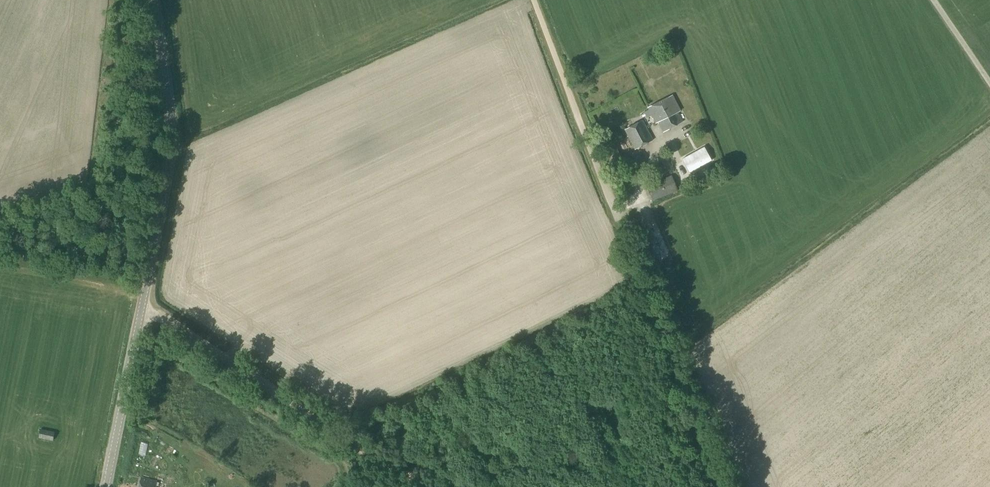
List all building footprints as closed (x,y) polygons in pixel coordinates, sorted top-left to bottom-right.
[(649,108),(649,109),(644,112),(647,119),(653,116),(656,123),(659,122),(664,132),(682,122),(670,98),(649,108)] [(635,150),(653,140),(643,121),(625,130),(635,150)] [(714,151),(686,163),(691,175),(718,162),(714,151)] [(661,175),(669,171),(664,160),(656,164),(661,175)] [(653,201),(678,191),(672,175),(647,185),(653,201)] [(53,441),(55,432),(41,430),(39,438),(53,441)] [(157,482),(141,477),(140,486),(156,486),(157,482)]
